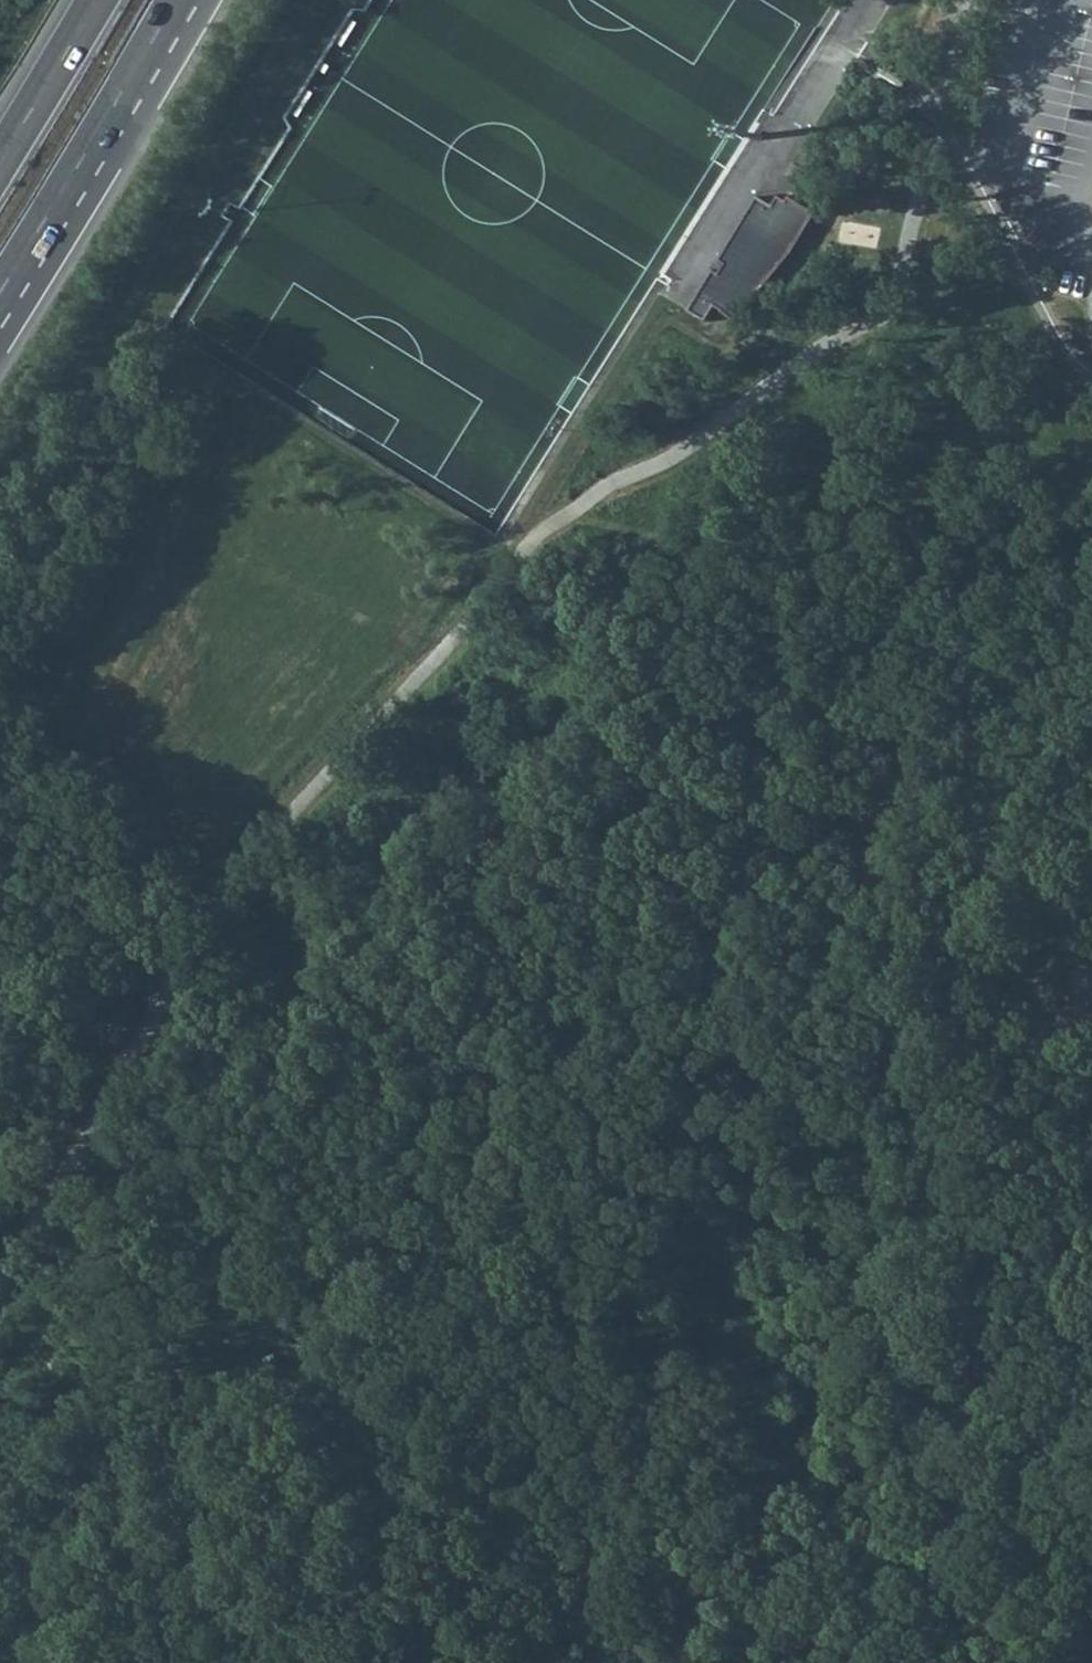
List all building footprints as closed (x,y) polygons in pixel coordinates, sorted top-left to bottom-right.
[(820,159),(805,149),(797,161),(812,171),(820,159)] [(816,176),(796,164),(789,175),(808,188),(816,176)] [(775,205),(760,197),(721,261),(727,264),(721,274),(715,270),(690,311),(708,322),(717,307),(723,310),(723,311),(736,323),(795,253),(819,213),(792,197),(789,201),(781,196),(775,205)] [(721,261),(715,270),(721,274),(727,264),(721,261)]
